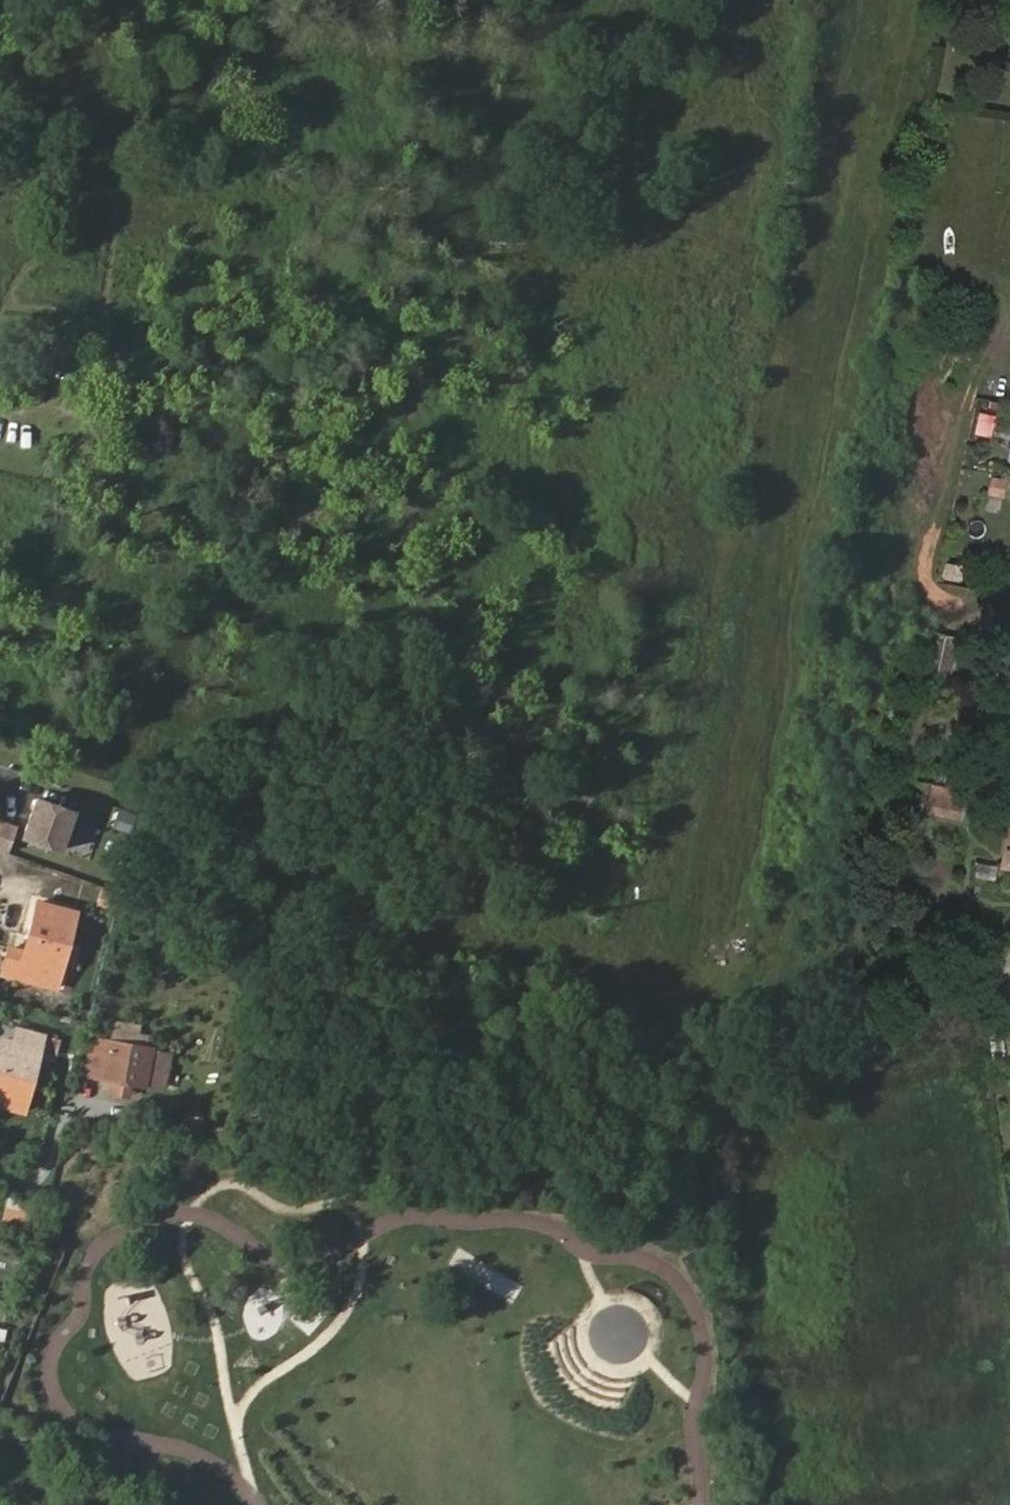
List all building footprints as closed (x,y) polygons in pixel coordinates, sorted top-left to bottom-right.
[(964,581),(968,565),(950,560),(946,576),(964,581)] [(926,817),(965,820),(968,788),(929,784),(926,817)] [(61,853),(76,814),(37,800),(23,838),(61,853)] [(1009,804),(996,871),(1009,874),(1009,804)] [(17,828),(0,823),(0,852),(7,855),(17,828)] [(36,907),(23,955),(8,952),(1,978),(30,985),(55,992),(75,918),(36,907)] [(106,1042),(100,1079),(161,1090),(167,1053),(145,1049),(147,1036),(140,1035),(142,1024),(111,1019),(106,1042)] [(0,1061),(0,1111),(26,1118),(46,1043),(19,1035),(16,1047),(4,1045),(0,1061)] [(85,1076),(100,1079),(106,1042),(92,1039),(85,1076)] [(29,1223),(31,1199),(7,1197),(5,1221),(29,1223)] [(8,1342),(9,1331),(0,1330),(0,1341),(8,1342)]
